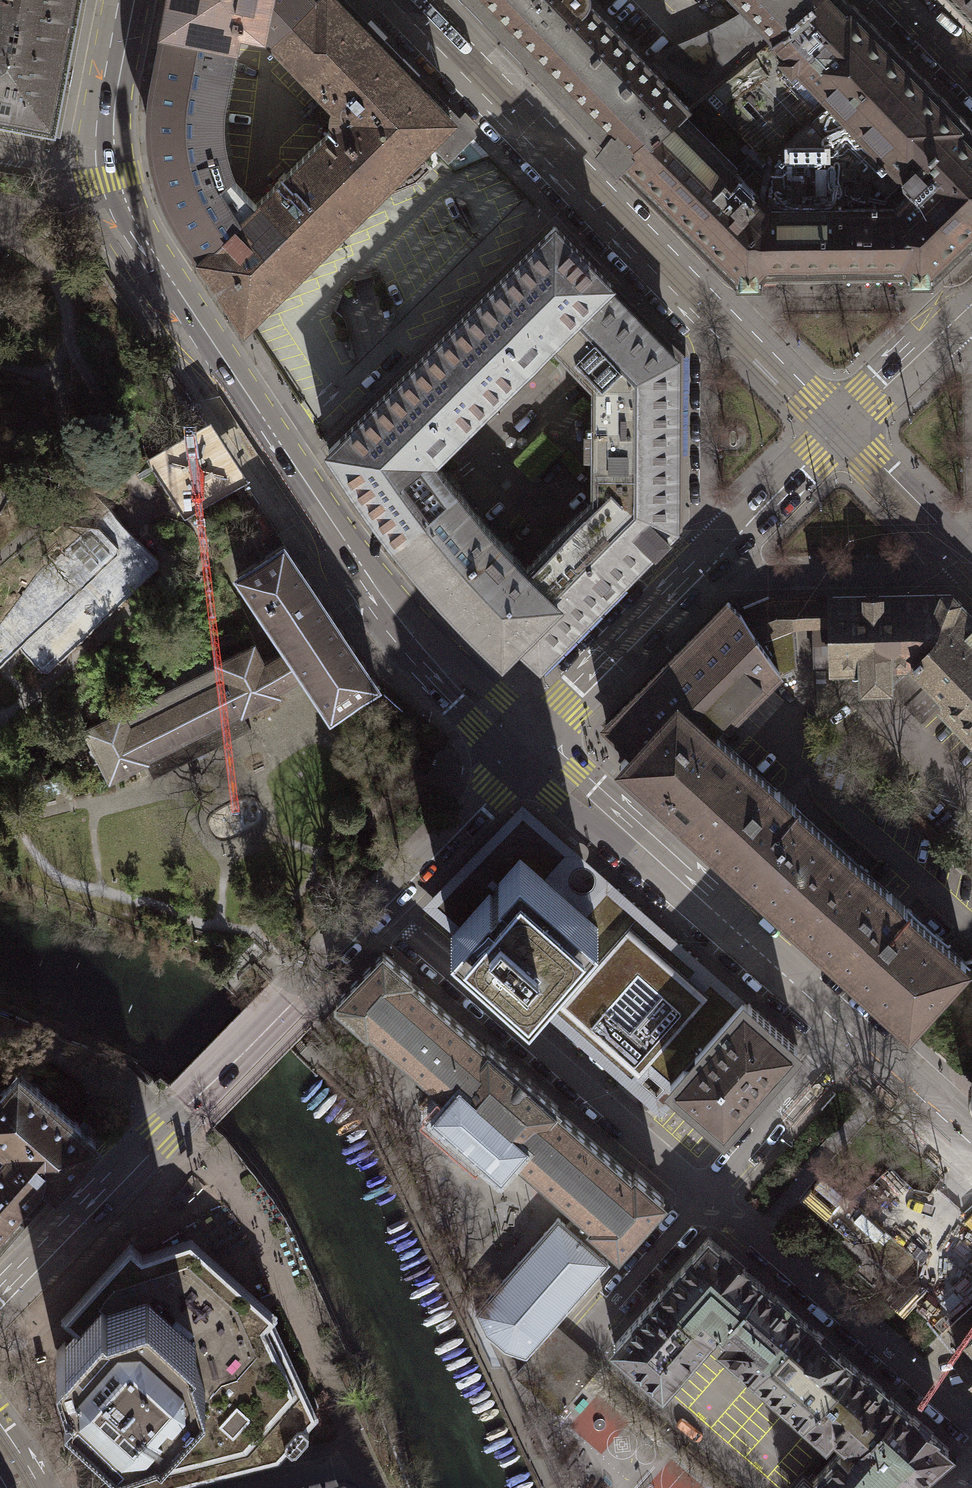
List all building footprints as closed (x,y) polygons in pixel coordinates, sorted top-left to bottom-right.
[(55,130),(79,0),(0,0),(0,119),(55,130)] [(261,26),(274,40),(315,0),(171,0),(166,24),(232,36),(235,21),(261,26)] [(274,40),(273,41),(335,104),(333,109),(332,115),(332,121),(334,125),(256,202),(202,255),(222,286),(244,320),(451,116),(434,98),(339,0),(315,0),(274,40)] [(610,136),(601,146),(616,161),(621,157),(625,160),(682,112),(688,107),(662,79),(644,60),(586,0),(477,0),(610,136)] [(965,123),(966,121),(919,73),(853,5),(852,6),(846,0),(819,0),(776,36),(752,56),(712,87),(714,90),(722,83),(729,80),(769,121),(749,140),(768,159),(746,181),(734,170),(737,166),(691,122),(682,112),(625,160),(622,163),(632,174),(680,222),(738,279),(738,281),(741,283),(757,283),(759,281),(910,279),(911,280),(929,280),(930,277),(971,237),(971,130),(965,123)] [(819,0),(740,0),(751,11),(752,12),(763,24),(776,36),(819,0)] [(971,18),(971,0),(954,0),(971,18)] [(747,51),(752,56),(776,36),(763,24),(752,12),(751,11),(750,12),(745,8),(723,21),(700,33),(672,45),(643,55),(645,59),(644,60),(662,79),(702,61),(709,69),(747,51)] [(218,110),(232,36),(166,24),(156,79),(152,102),(151,127),(155,153),(160,177),(168,200),(176,216),(189,236),(202,255),(256,202),(248,194),(230,174),(224,161),(220,141),(219,127),(218,110)] [(662,79),(688,107),(712,87),(752,56),(747,51),(709,69),(702,61),(662,79)] [(769,121),(729,80),(722,83),(714,90),(735,112),(729,118),(749,140),(769,121)] [(555,224),(436,342),(492,398),(544,348),(606,285),(611,281),(555,224)] [(595,497),(566,527),(620,580),(653,547),(655,549),(669,536),(667,533),(674,525),(675,356),(606,285),(544,348),(546,350),(555,342),(595,383),(595,428),(586,429),(586,452),(595,453),(595,497)] [(387,531),(394,540),(457,490),(450,481),(434,460),(443,452),(440,450),(492,398),(436,342),(328,447),(360,494),(387,531)] [(543,435),(518,459),(532,474),(557,449),(543,435)] [(490,529),(457,490),(394,540),(417,568),(444,599),(473,627),(503,656),(517,640),(540,661),(581,620),(620,580),(566,527),(526,567),(490,529)] [(37,578),(0,628),(20,648),(19,649),(41,673),(48,673),(159,569),(159,562),(110,510),(37,578)] [(378,684),(284,543),(237,575),(287,650),(304,675),(330,715),(378,684)] [(913,595),(914,661),(945,693),(937,700),(971,736),(971,616),(950,594),(913,595)] [(863,663),(864,684),(887,684),(887,662),(914,661),(913,595),(812,597),(813,623),(814,665),(863,663)] [(792,623),(790,597),(770,598),(741,611),(728,598),(661,667),(606,722),(633,749),(620,763),(650,790),(680,817),(738,755),(711,732),(722,720),(727,724),(778,672),(780,674),(796,667),(792,623)] [(813,623),(812,597),(790,597),(792,623),(813,623)] [(0,628),(0,667),(19,649),(20,648),(0,628)] [(263,663),(253,645),(218,662),(213,651),(120,697),(117,704),(121,711),(85,728),(110,777),(144,760),(153,777),(252,728),(243,711),(278,694),(277,691),(290,683),(304,675),(287,650),(276,656),(263,663)] [(887,662),(887,684),(920,717),(937,700),(945,693),(914,661),(887,662)] [(738,755),(680,817),(723,857),(842,965),(909,1025),(965,962),(738,755)] [(453,932),(458,927),(433,905),(522,813),(568,854),(546,879),(566,897),(584,912),(606,887),(699,969),(692,977),(702,986),(710,978),(733,998),(732,999),(739,1005),(742,1001),(743,1002),(745,999),(522,803),(422,906),(453,932)] [(529,1003),(531,1002),(536,995),(599,925),(584,912),(566,897),(546,879),(568,854),(522,813),(433,905),(458,927),(453,932),(451,934),(529,1003)] [(606,887),(584,912),(599,925),(536,995),(531,1002),(540,1010),(545,1004),(631,1080),(648,1061),(691,1012),(705,1024),(703,1032),(701,1039),(697,1046),(692,1051),(696,1053),(739,1005),(732,999),(733,998),(710,978),(702,986),(692,977),(699,969),(606,887)] [(581,1212),(568,1226),(598,1252),(608,1241),(618,1249),(664,1198),(635,1171),(632,1175),(556,1108),(559,1105),(488,1043),(485,1046),(409,980),(412,977),(383,951),(337,999),(337,1002),(367,1029),(370,1025),(445,1092),(434,1104),(433,1104),(429,1109),(430,1110),(429,1111),(446,1127),(447,1125),(498,1172),(500,1171),(502,1172),(506,1168),(505,1167),(516,1154),(581,1212)] [(971,966),(965,962),(909,1025),(958,1070),(961,1071),(964,1072),(968,1071),(971,1069),(971,1070),(971,967),(971,966)] [(692,1051),(666,1079),(681,1092),(725,1128),(797,1045),(749,1003),(747,1005),(743,1002),(742,1001),(739,1005),(696,1053),(692,1051)] [(631,1080),(545,1004),(540,1010),(660,1115),(681,1092),(666,1079),(692,1051),(697,1046),(701,1039),(703,1032),(705,1024),(691,1012),(648,1061),(631,1080)] [(49,1183),(55,1188),(102,1137),(20,1064),(0,1087),(0,1239),(49,1183)] [(608,1261),(598,1252),(568,1226),(558,1217),(476,1310),(487,1332),(504,1348),(526,1354),(529,1351),(533,1354),(515,1372),(515,1376),(557,1413),(560,1413),(600,1365),(601,1362),(555,1322),(608,1261)] [(719,1326),(758,1282),(707,1237),(659,1291),(708,1333),(716,1324),(719,1326)] [(66,1380),(70,1379),(73,1382),(68,1387),(65,1391),(99,1422),(87,1435),(145,1487),(151,1487),(254,1462),(279,1455),(288,1445),(292,1448),(296,1446),(308,1433),(309,1428),(306,1425),(315,1415),(287,1352),(271,1317),(274,1313),(191,1238),(142,1254),(131,1243),(65,1315),(78,1327),(57,1351),(66,1380)] [(756,1373),(802,1321),(758,1282),(719,1326),(728,1334),(721,1343),(756,1373)] [(708,1333),(659,1291),(614,1343),(663,1385),(708,1333)] [(804,1416),(851,1364),(802,1321),(756,1373),(804,1416)] [(971,1369),(971,1336),(956,1350),(971,1369)] [(855,1446),(894,1402),(851,1364),(804,1416),(825,1435),(833,1426),(855,1446)] [(787,1487),(901,1487),(948,1448),(894,1402),(855,1446),(847,1455),(839,1448),(813,1479),(804,1469),(787,1487)]
